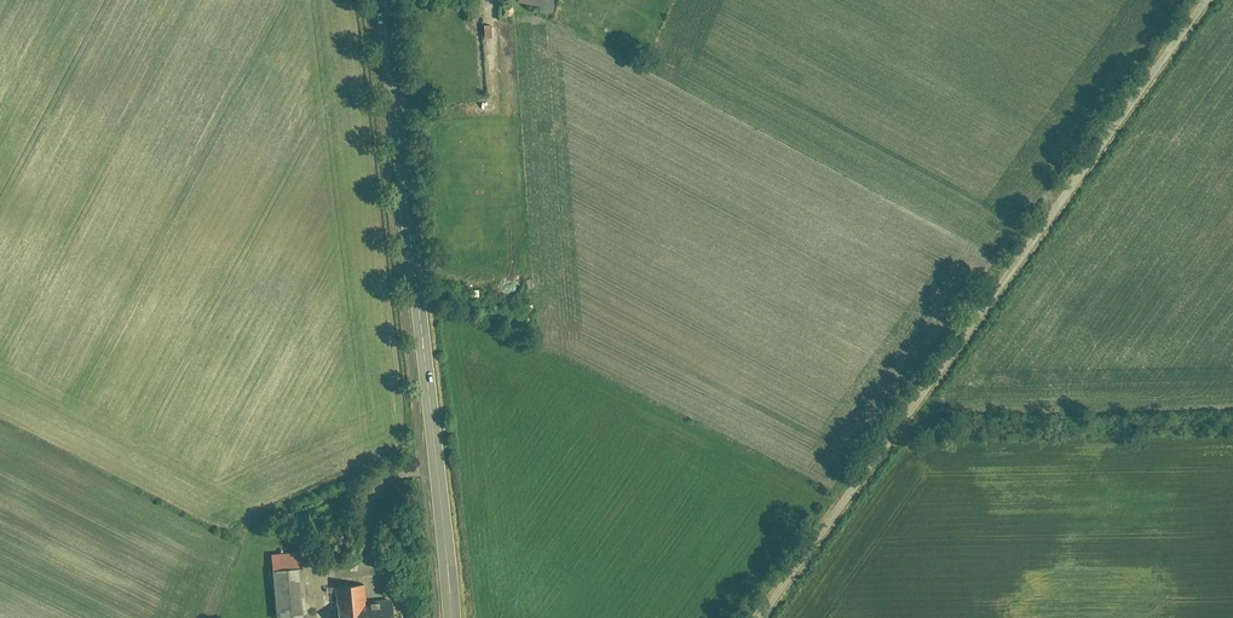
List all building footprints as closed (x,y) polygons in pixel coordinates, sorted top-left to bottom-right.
[(269,550),(275,614),(304,611),(298,547),(269,550)] [(337,617),(390,617),(388,596),(362,598),(361,580),(334,582),(337,617)]
